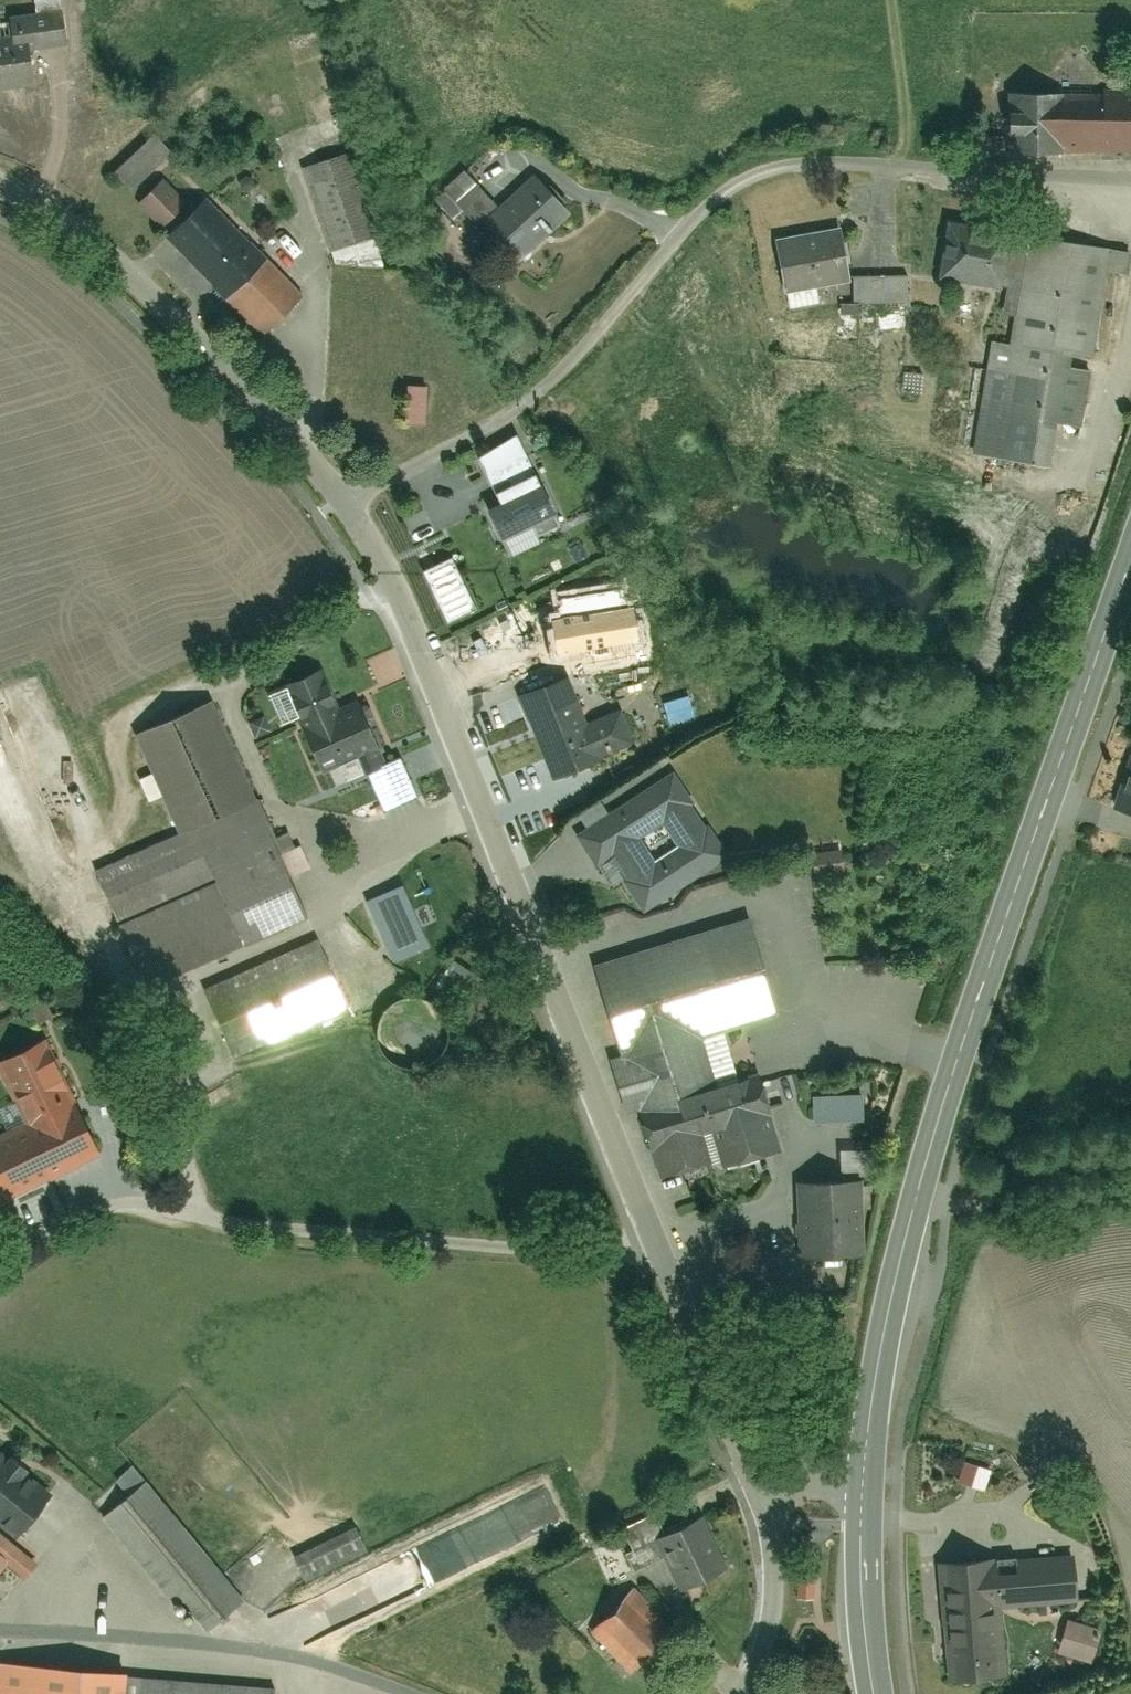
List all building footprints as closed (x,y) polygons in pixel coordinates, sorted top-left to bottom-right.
[(12,43),(0,44),(0,88),(40,83),(36,47),(68,42),(63,6),(8,15),(12,43)] [(1012,95),(1012,149),(1130,148),(1130,98),(1061,98),(1061,94),(1012,95)] [(147,125),(108,169),(137,194),(176,151),(147,125)] [(359,149),(301,171),(333,259),(391,238),(359,149)] [(537,172),(514,198),(474,163),(448,192),(527,261),(575,206),(537,172)] [(168,168),(136,206),(166,231),(198,193),(168,168)] [(215,195),(169,243),(267,337),(313,289),(215,195)] [(945,220),(945,283),(1009,284),(1009,220),(945,220)] [(788,234),(793,289),(854,284),(849,228),(788,234)] [(1115,245),(1032,233),(1016,344),(990,340),(973,456),(1061,469),(1067,425),(1088,428),(1115,245)] [(856,264),(857,303),(910,301),(909,262),(856,264)] [(403,384),(403,425),(439,426),(439,384),(403,384)] [(484,504),(502,540),(531,526),(535,533),(558,522),(535,478),(484,504)] [(548,587),(558,613),(637,582),(626,556),(548,587)] [(588,644),(609,696),(659,676),(638,624),(588,644)] [(304,731),(322,773),(363,756),(374,783),(353,792),(366,821),(423,798),(411,767),(396,773),(386,749),(369,707),(353,714),(334,668),(298,683),(316,726),(304,731)] [(523,696),(558,781),(641,747),(626,712),(591,726),(571,677),(523,696)] [(104,875),(151,985),(313,917),(265,805),(220,698),(141,731),(187,840),(104,875)] [(685,791),(676,775),(577,832),(594,860),(606,853),(638,910),(735,856),(696,785),(685,791)] [(1130,817),(1130,777),(1121,814),(1130,817)] [(758,926),(600,973),(663,1187),(782,1152),(761,1081),(720,1093),(706,1045),(786,1021),(758,926)] [(212,990),(240,1057),(353,1010),(324,943),(212,990)] [(498,987),(453,955),(434,982),(478,1014),(498,987)] [(391,1053),(400,1060),(411,1063),(423,1063),(433,1059),(442,1051),(448,1042),(450,1030),(449,1019),(444,1009),(436,1000),(426,995),(414,994),(403,996),(393,1002),(386,1011),(381,1022),(381,1033),(384,1044),(391,1053)] [(77,1103),(48,1036),(0,1057),(0,1081),(20,1127),(0,1136),(0,1204),(108,1157),(83,1101),(77,1103)] [(813,1091),(815,1130),(868,1127),(866,1088),(813,1091)] [(800,1186),(805,1278),(865,1275),(860,1183),(800,1186)] [(756,1412),(751,1415),(757,1424),(762,1421),(756,1412)] [(22,1537),(54,1487),(0,1453),(0,1522),(22,1537)] [(143,1486),(104,1520),(192,1622),(232,1588),(143,1486)] [(625,1525),(635,1549),(667,1535),(657,1511),(625,1525)] [(652,1604),(717,1576),(695,1523),(667,1535),(635,1549),(629,1551),(652,1604)] [(20,1554),(0,1538),(0,1580),(20,1554)] [(934,1567),(939,1682),(996,1679),(992,1613),(1085,1608),(1083,1555),(979,1561),(979,1565),(934,1567)] [(630,1589),(589,1631),(628,1669),(669,1627),(630,1589)] [(1072,1624),(1062,1654),(1097,1666),(1107,1636),(1072,1624)] [(275,1680),(0,1663),(0,1693),(274,1693),(275,1680)]
